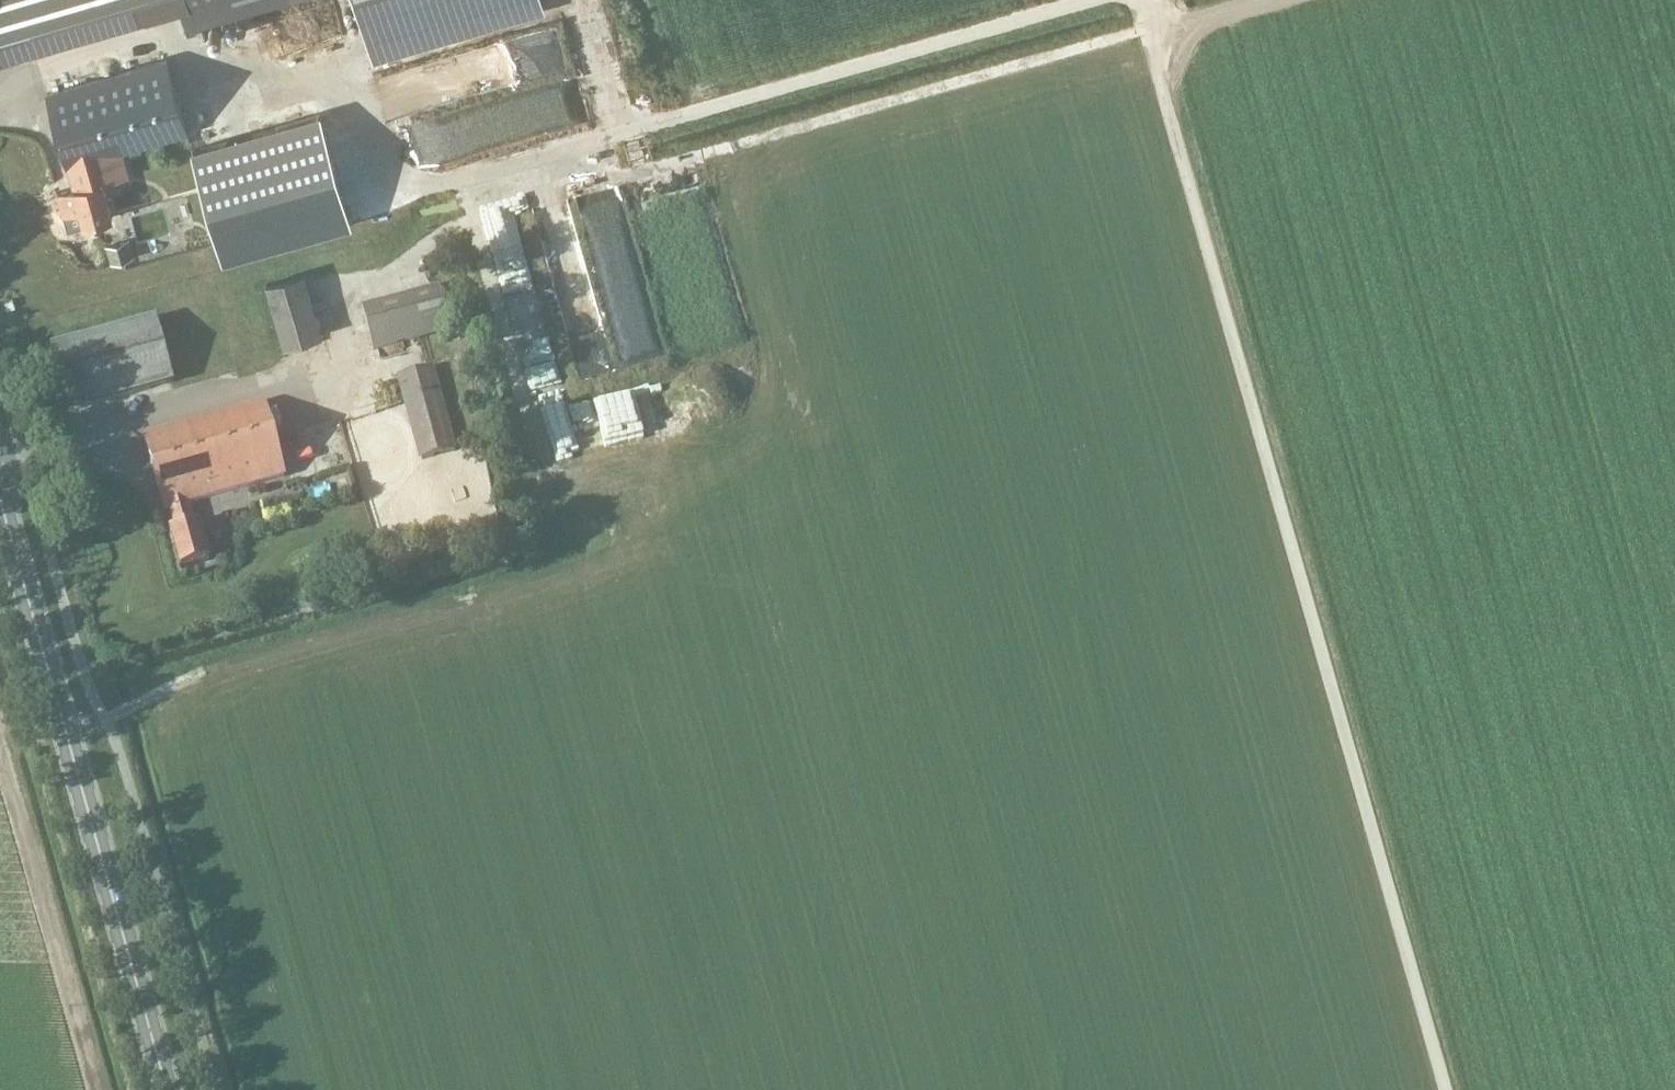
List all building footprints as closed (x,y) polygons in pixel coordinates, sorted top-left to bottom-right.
[(180,10),(187,35),(196,32),(195,29),(297,0),(0,0),(0,61),(180,10)] [(373,58),(543,11),(539,0),(357,0),(373,58)] [(258,46),(336,26),(331,6),(253,26),(258,46)] [(492,93),(561,83),(555,44),(486,54),(492,93)] [(190,144),(186,131),(166,57),(46,91),(67,165),(71,163),(77,184),(56,190),(62,213),(79,208),(83,224),(111,216),(102,185),(130,176),(122,149),(150,141),(154,155),(190,144)] [(309,236),(277,126),(192,150),(223,260),(309,236)] [(557,210),(537,216),(554,270),(573,264),(557,210)] [(554,350),(594,340),(575,267),(549,274),(547,265),(529,270),(536,293),(552,289),(558,314),(548,316),(552,330),(566,326),(567,329),(549,333),(554,350)] [(265,282),(282,344),(321,333),(303,271),(265,282)] [(373,349),(425,334),(451,327),(439,285),(361,306),(373,349)] [(52,346),(70,410),(170,381),(152,318),(52,346)] [(207,364),(226,357),(219,339),(201,346),(207,364)] [(418,349),(419,359),(445,355),(443,345),(418,349)] [(398,374),(421,458),(454,449),(431,365),(398,374)] [(263,401),(143,435),(164,508),(169,506),(175,527),(170,529),(181,567),(209,559),(198,521),(194,522),(188,501),(284,474),(263,401)]
